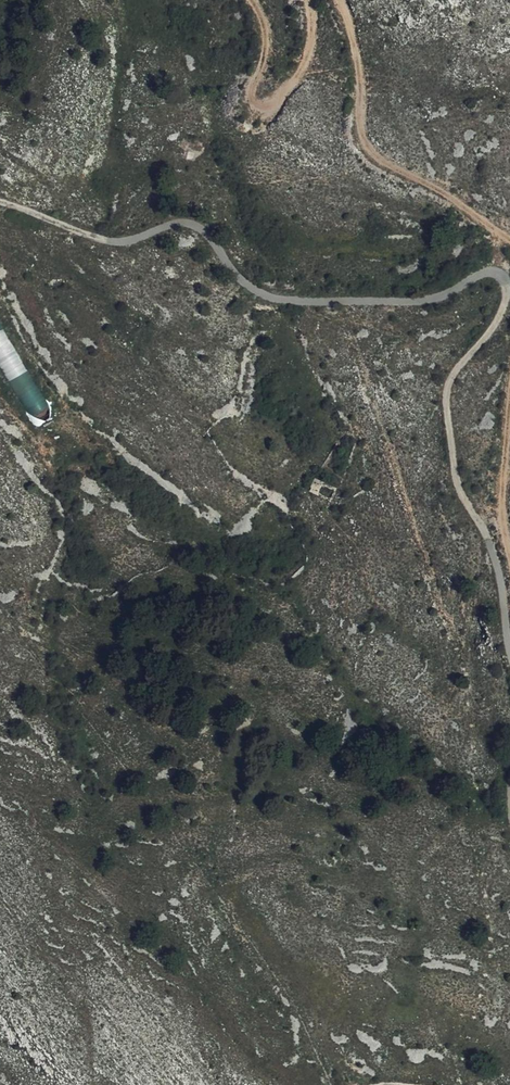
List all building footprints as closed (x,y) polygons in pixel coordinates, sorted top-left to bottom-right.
[(36,427),(55,416),(0,324),(0,371),(36,427)] [(316,477),(311,489),(329,497),(334,485),(316,477)]
